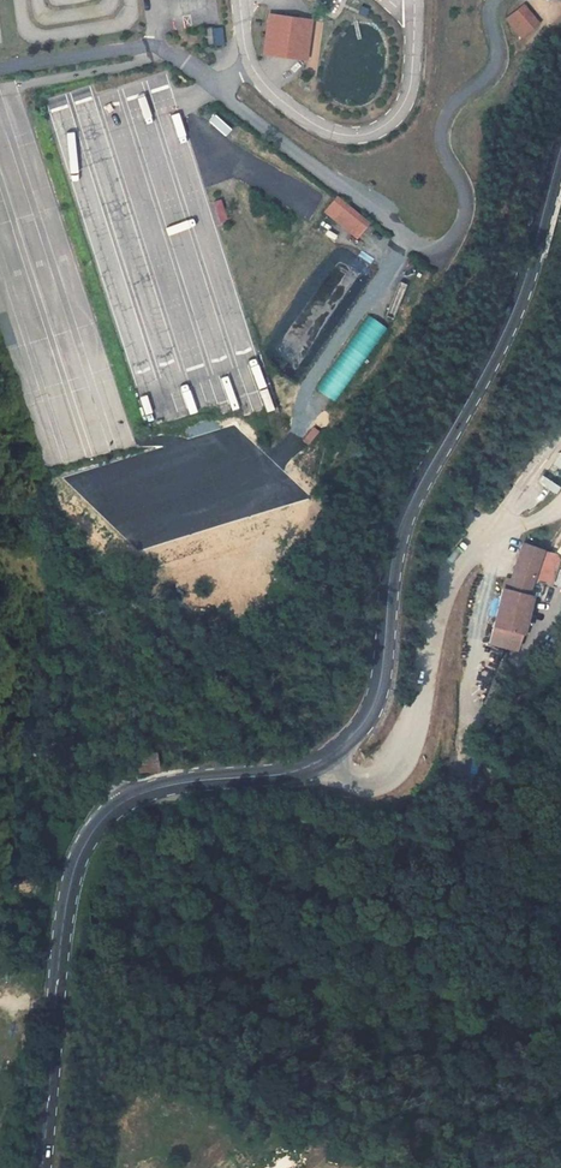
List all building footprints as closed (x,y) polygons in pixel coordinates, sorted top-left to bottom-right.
[(524,6),(512,16),(519,25),(531,16),(524,6)] [(268,13),(263,52),(305,57),(310,19),(268,13)] [(519,25),(512,16),(507,19),(521,36),(537,23),(531,16),(519,25)] [(211,27),(205,28),(207,44),(213,44),(211,27)] [(365,221),(335,195),(323,209),(354,235),(365,221)] [(365,314),(312,387),(331,400),(384,327),(365,314)] [(530,628),(548,576),(553,562),(549,555),(522,546),(510,581),(504,580),(482,642),(511,652),(518,633),(516,624),(530,628)] [(158,754),(141,755),(142,771),(159,769),(158,754)]
